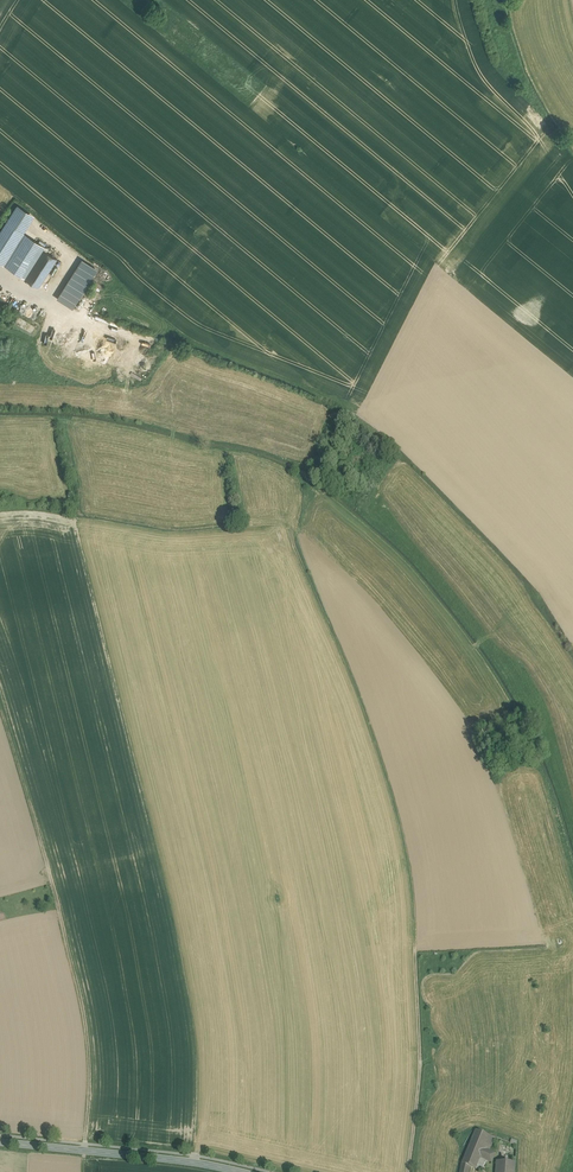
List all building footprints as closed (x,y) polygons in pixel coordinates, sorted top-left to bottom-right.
[(0,233),(0,261),(4,263),(23,233),(15,228),(22,217),(14,212),(0,233)] [(23,233),(4,263),(25,277),(43,249),(45,247),(23,233)] [(43,249),(25,277),(39,286),(57,258),(43,249)] [(78,270),(59,299),(73,308),(91,279),(78,270)] [(475,1130),(461,1164),(470,1167),(476,1170),(476,1169),(490,1136),(475,1130)] [(490,1136),(476,1169),(479,1171),(483,1168),(486,1161),(491,1151),(489,1151),(495,1138),(490,1136)] [(496,1161),(496,1171),(515,1171),(515,1162),(496,1161)] [(461,1164),(460,1171),(469,1171),(470,1167),(461,1164)]
